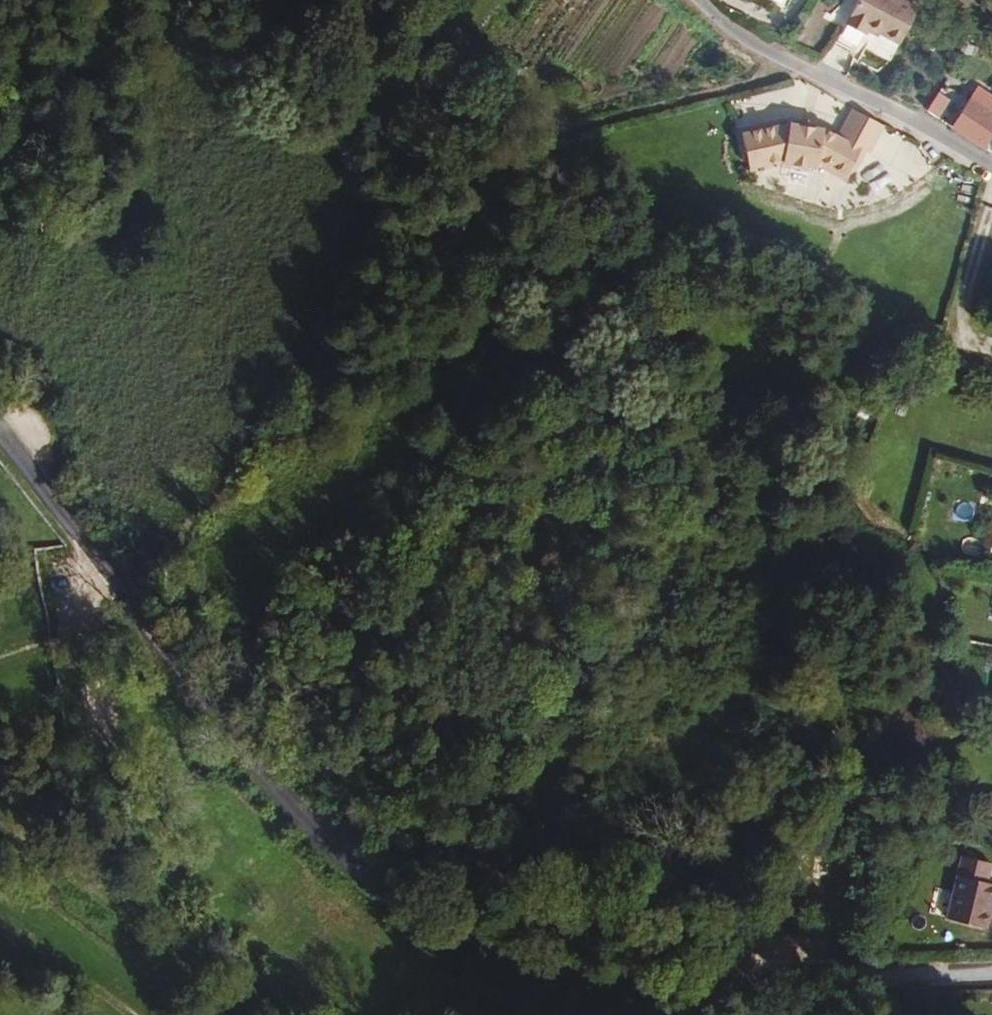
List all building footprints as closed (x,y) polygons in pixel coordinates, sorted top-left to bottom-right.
[(879,33),(898,43),(917,9),(900,0),(858,0),(836,42),(854,52),(866,29),(867,27),(879,33)] [(877,35),(879,33),(867,27),(866,29),(877,35)] [(986,150),(989,143),(986,141),(991,132),(991,97),(977,87),(969,100),(943,83),(926,111),(986,150)] [(823,122),(816,162),(848,179),(883,123),(850,104),(836,128),(823,122)] [(787,116),(740,125),(750,165),(781,157),(787,116)] [(787,116),(781,157),(816,162),(823,122),(823,120),(787,116)] [(986,210),(982,225),(991,228),(991,211),(986,210)] [(976,863),(957,925),(991,936),(991,868),(976,863)]
